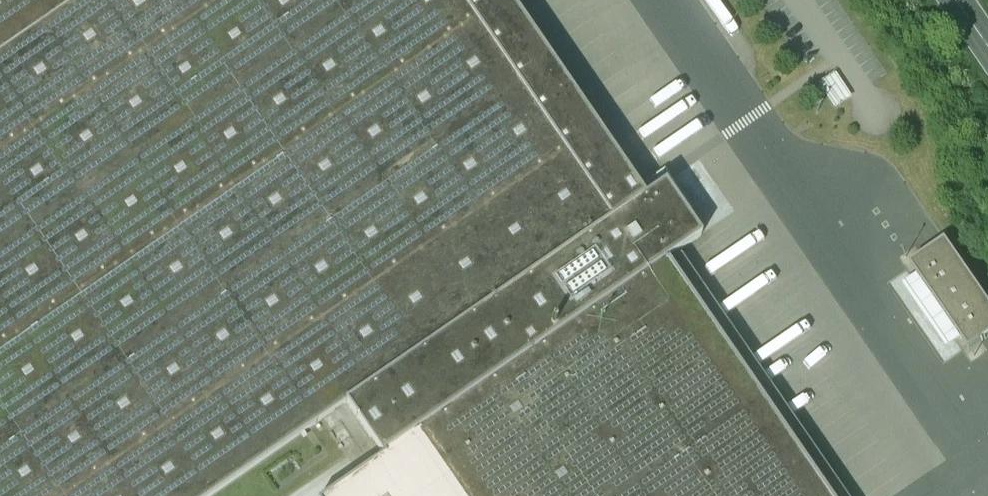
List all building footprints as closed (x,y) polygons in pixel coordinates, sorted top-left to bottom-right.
[(346,404),(644,198),(643,197),(637,188),(507,0),(0,0),(0,495),(212,495),(346,404)] [(839,69),(823,80),(839,102),(854,91),(839,69)] [(659,154),(705,127),(700,118),(654,146),(659,154)] [(664,182),(686,213),(692,208),(665,169),(637,188),(643,197),(664,182)] [(664,182),(643,197),(644,198),(346,404),(381,455),(414,433),(666,260),(701,236),(686,213),(664,182)] [(910,262),(918,273),(962,337),(969,348),(987,335),(987,299),(946,238),(910,262)] [(666,260),(414,433),(458,495),(846,495),(680,256),(669,264),(666,260)] [(962,337),(918,273),(902,284),(946,348),(962,337)]
